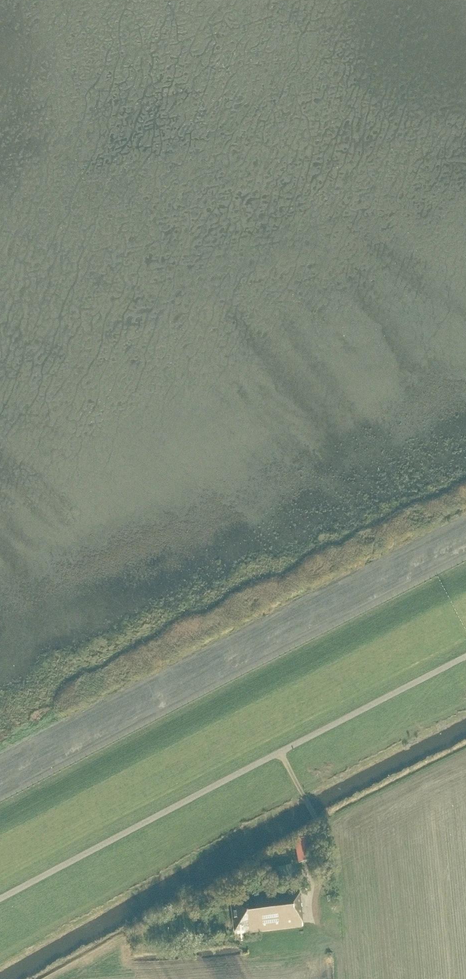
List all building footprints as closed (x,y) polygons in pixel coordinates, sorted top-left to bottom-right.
[(311,839),(294,842),(298,864),(315,861),(311,839)] [(234,935),(303,926),(298,890),(252,896),(253,898),(230,902),(234,935)]
